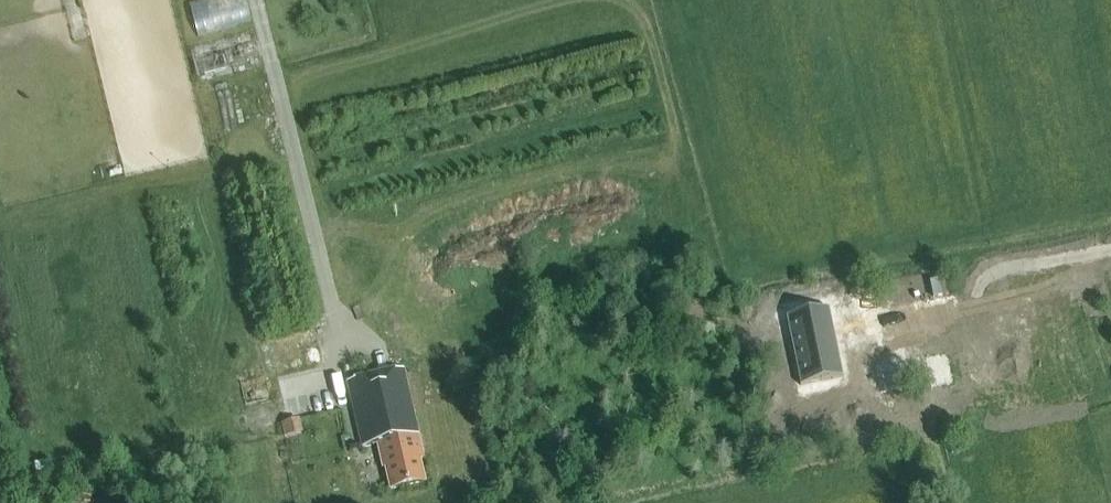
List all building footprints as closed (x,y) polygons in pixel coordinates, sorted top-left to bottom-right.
[(786,317),(800,386),(843,377),(829,308),(786,317)] [(383,468),(385,467),(390,490),(425,482),(420,460),(425,459),(404,369),(348,382),(363,448),(378,445),(383,468)] [(292,434),(310,429),(306,417),(289,421),(292,434)]
